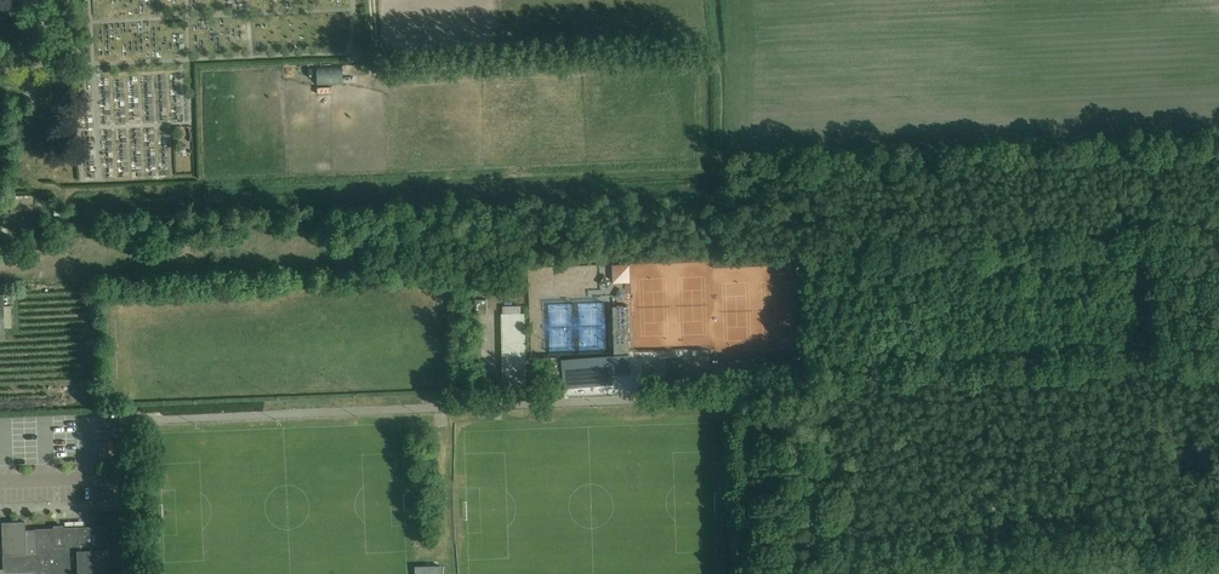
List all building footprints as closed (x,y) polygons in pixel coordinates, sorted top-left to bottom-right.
[(341,67),(316,67),(316,85),(342,85),(341,67)] [(12,213),(33,212),(32,204),(11,206),(12,213)] [(44,206),(35,206),(35,216),(53,216),(53,207),(44,207),(44,206)] [(607,280),(622,281),(623,262),(607,261),(607,280)] [(521,306),(502,307),(503,314),(521,314),(521,306)] [(615,356),(629,355),(630,355),(629,306),(614,307),(615,356)] [(503,382),(523,382),(522,314),(521,314),(503,314),(502,314),(503,382)] [(709,361),(709,351),(692,351),(693,361),(709,361)] [(629,355),(615,356),(562,360),(564,378),(576,377),(577,387),(613,384),(612,375),(630,373),(629,355)] [(0,570),(0,573),(34,573),(43,573),(44,573),(108,573),(106,527),(96,527),(83,527),(76,528),(66,528),(63,529),(63,526),(54,527),(52,527),(52,529),(33,529),(34,530),(25,531),(25,522),(1,523),(3,555),(3,569),(0,570)]
